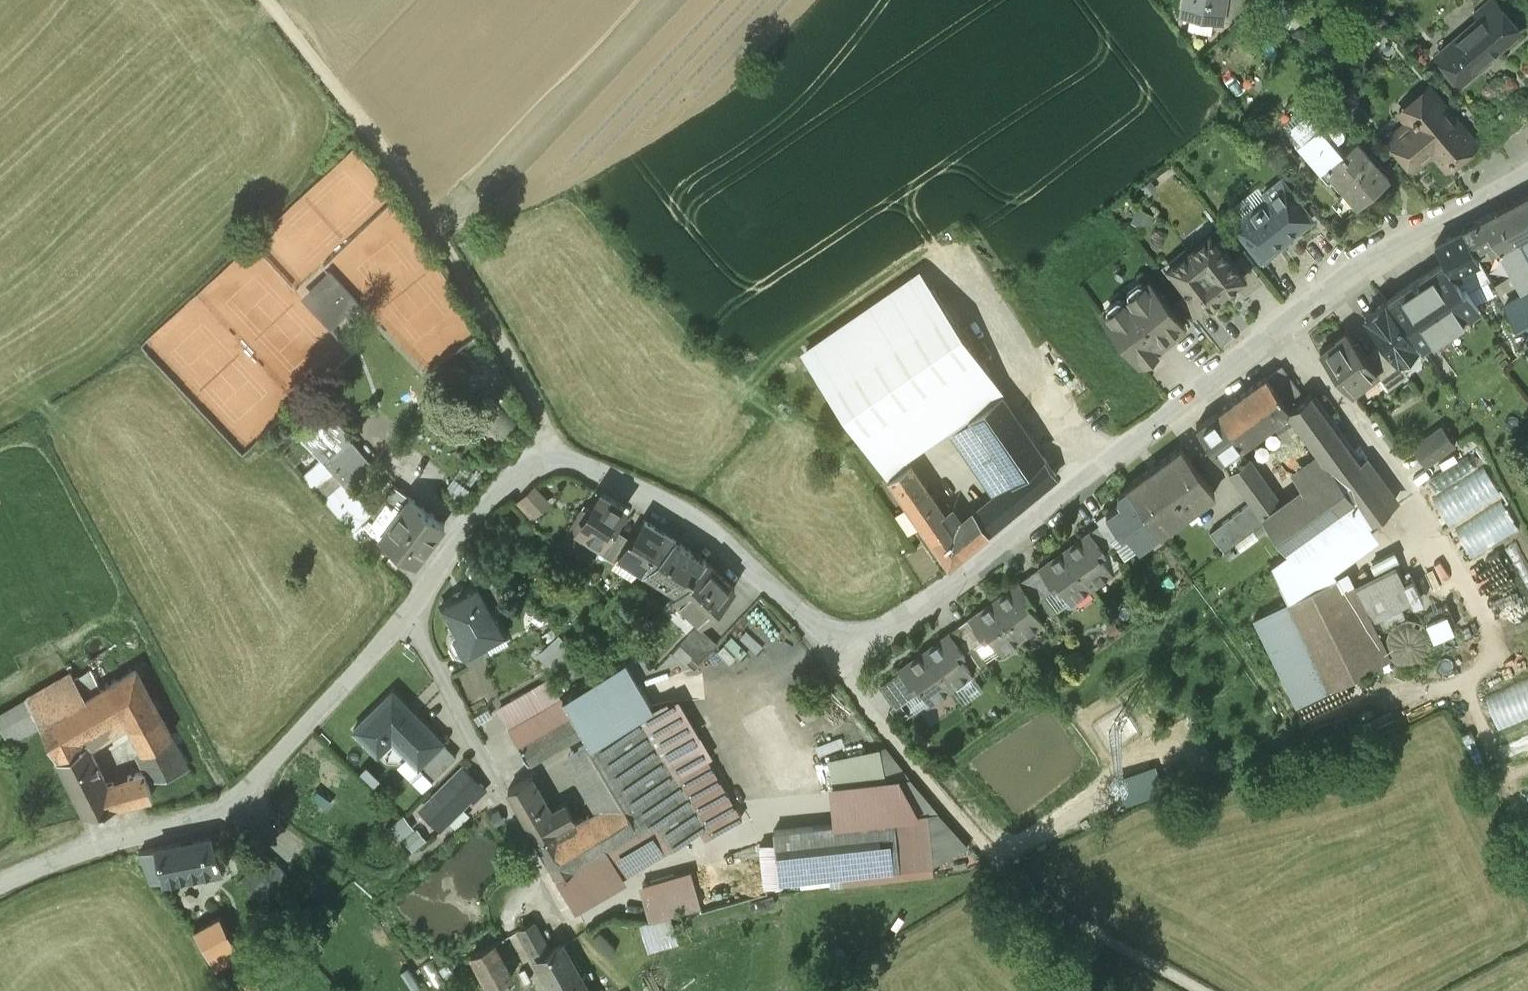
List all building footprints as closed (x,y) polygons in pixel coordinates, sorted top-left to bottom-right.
[(1226,0),(1182,0),(1179,15),(1189,16),(1213,20),(1222,22),(1226,0)] [(1496,0),(1491,0),(1476,12),(1480,17),(1436,53),(1460,81),(1487,59),(1485,56),(1519,27),(1496,0)] [(1213,20),(1189,16),(1187,28),(1211,33),(1213,20)] [(1310,30),(1299,29),(1294,32),(1304,44),(1315,35),(1310,30)] [(1471,136),(1429,85),(1400,109),(1409,120),(1389,137),(1413,166),(1433,149),(1447,166),(1461,155),(1476,142),(1471,136)] [(1335,122),(1334,123),(1319,107),(1313,112),(1302,99),(1293,99),(1285,105),(1284,116),(1325,164),(1320,169),(1327,178),(1338,172),(1359,198),(1356,200),(1357,202),(1388,175),(1356,137),(1344,148),(1335,138),(1341,132),(1343,131),(1343,130),(1344,128),(1343,127),(1343,125),(1342,124),(1341,123),(1339,122),(1338,122),(1336,122),(1335,122)] [(1480,129),(1471,136),(1476,142),(1461,155),(1471,167),(1496,147),(1480,129)] [(1311,218),(1281,180),(1263,193),(1267,198),(1234,224),(1261,258),(1311,218)] [(1496,212),(1506,230),(1518,238),(1527,233),(1527,194),(1496,212)] [(1462,229),(1463,230),(1473,249),(1492,239),(1506,230),(1496,212),(1462,229)] [(1463,230),(1435,245),(1444,262),(1451,273),(1479,259),(1473,249),(1463,230)] [(1527,288),(1527,256),(1518,238),(1506,230),(1492,239),(1522,291),(1527,288)] [(1234,264),(1209,232),(1189,248),(1223,291),(1234,282),(1232,279),(1240,272),(1234,264)] [(1527,256),(1527,233),(1518,238),(1527,256)] [(1223,291),(1189,248),(1168,265),(1181,283),(1185,280),(1191,287),(1202,302),(1205,300),(1215,292),(1218,295),(1223,291)] [(1240,272),(1232,279),(1234,282),(1245,295),(1264,281),(1244,255),(1234,264),(1240,272)] [(1479,259),(1451,273),(1461,289),(1465,286),(1467,291),(1490,279),(1479,259)] [(1386,302),(1418,345),(1419,346),(1478,307),(1467,291),(1465,286),(1461,289),(1451,273),(1444,262),(1418,280),(1420,283),(1414,287),(1412,284),(1386,302)] [(329,268),(301,293),(330,324),(357,299),(335,274),(329,268)] [(919,268),(800,349),(889,476),(894,472),(909,461),(906,456),(946,429),(966,415),(1000,393),(1003,390),(919,268)] [(1184,324),(1148,278),(1104,313),(1139,358),(1143,356),(1144,357),(1156,348),(1155,346),(1184,324)] [(1202,302),(1191,287),(1178,298),(1193,317),(1209,305),(1205,300),(1202,302)] [(1522,291),(1504,303),(1514,322),(1524,315),(1527,320),(1527,288),(1522,291)] [(1386,302),(1384,300),(1364,316),(1382,340),(1398,361),(1418,345),(1386,302)] [(1365,354),(1347,330),(1318,351),(1349,392),(1376,372),(1363,355),(1365,354)] [(1365,354),(1363,355),(1376,372),(1388,388),(1407,373),(1398,361),(1382,340),(1365,354)] [(1267,376),(1289,407),(1289,408),(1331,465),(1282,501),(1238,444),(1240,443),(1217,413),(1198,426),(1252,500),(1266,520),(1288,550),(1357,500),(1372,521),(1394,505),(1310,393),(1305,396),(1281,365),(1267,376)] [(1289,407),(1267,376),(1217,413),(1240,443),(1289,408),(1289,407)] [(1044,456),(1000,393),(969,418),(1012,481),(992,497),(974,512),(987,532),(1056,475),(1044,456)] [(325,413),(335,420),(343,410),(332,403),(325,413)] [(1012,481),(969,418),(966,415),(946,429),(992,497),(1012,481)] [(1411,445),(1425,464),(1455,443),(1441,424),(1411,445)] [(322,460),(340,480),(343,478),(347,482),(371,463),(349,435),(322,460)] [(1215,493),(1182,447),(1126,487),(1159,532),(1159,533),(1215,493)] [(1436,491),(1478,465),(1470,452),(1428,478),(1436,491)] [(324,495),(340,480),(322,460),(317,455),(301,469),(324,495)] [(948,563),(987,532),(974,512),(961,522),(946,500),(939,504),(909,461),(894,472),(889,476),(948,563)] [(1448,522),(1503,496),(1490,467),(1434,493),(1448,522)] [(354,528),(364,519),(374,509),(347,482),(343,478),(340,480),(324,495),(354,528)] [(533,484),(515,499),(531,518),(549,502),(533,484)] [(445,522),(395,485),(385,497),(401,509),(381,536),(416,561),(445,522)] [(1138,547),(1159,532),(1126,487),(1118,493),(1117,499),(1119,502),(1106,512),(1121,533),(1126,530),(1138,547)] [(624,506),(596,489),(574,522),(602,540),(624,506)] [(1505,499),(1457,525),(1472,554),(1521,527),(1505,499)] [(1266,520),(1252,500),(1211,530),(1225,549),(1266,520)] [(1290,601),(1336,579),(1331,572),(1375,539),(1365,525),(1372,521),(1357,500),(1288,550),(1270,561),(1290,601)] [(1099,523),(1111,540),(1121,533),(1106,512),(1096,519),(1099,523)] [(663,531),(643,518),(631,538),(629,537),(619,553),(641,566),(663,531)] [(354,528),(370,546),(380,537),(364,519),(354,528)] [(591,558),(602,540),(574,522),(562,540),(591,558)] [(1089,530),(1105,552),(1114,544),(1111,540),(1099,523),(1089,530)] [(619,553),(629,537),(617,530),(599,550),(615,560),(619,553)] [(1066,552),(1092,587),(1112,573),(1100,555),(1105,552),(1089,530),(1079,537),(1082,540),(1066,552)] [(706,558),(663,531),(641,566),(677,589),(705,559),(706,558)] [(1521,551),(1513,556),(1527,582),(1527,563),(1521,551)] [(1092,587),(1066,552),(1051,563),(1048,559),(1039,566),(1054,588),(1059,584),(1072,602),(1092,587)] [(641,566),(619,553),(615,560),(611,566),(630,577),(641,566)] [(734,588),(705,559),(677,589),(673,593),(701,621),(734,588)] [(1398,563),(1358,582),(1375,617),(1415,598),(1398,563)] [(1044,595),(1054,588),(1039,566),(1029,573),(1044,595)] [(477,583),(478,583),(490,606),(507,597),(482,568),(472,574),(477,583)] [(1353,571),(1336,579),(1290,601),(1330,689),(1395,658),(1375,617),(1358,582),(1353,571)] [(1034,602),(1044,595),(1029,573),(1019,580),(1034,602)] [(996,602),(1022,638),(1042,623),(1030,606),(1034,602),(1019,580),(1009,587),(1012,591),(996,602)] [(490,606),(478,583),(477,583),(441,603),(458,632),(452,635),(450,644),(454,651),(463,654),(484,643),(504,631),(490,606)] [(655,612),(665,602),(649,587),(641,596),(645,600),(643,601),(649,607),(646,611),(650,616),(654,612),(655,612)] [(1022,638),(996,602),(980,613),(978,610),(968,616),(984,638),(989,635),(1001,652),(1022,638)] [(984,638),(968,616),(958,624),(974,645),(984,638)] [(1389,645),(1392,651),(1396,656),(1402,660),(1409,662),(1416,661),(1422,659),(1428,655),(1432,649),(1434,643),(1434,636),(1432,629),(1429,623),(1423,619),(1417,616),(1410,616),(1403,617),(1397,620),(1392,625),(1389,631),(1388,638),(1389,645)] [(696,623),(677,642),(690,655),(695,661),(714,642),(696,623)] [(974,645),(958,624),(949,631),(964,652),(974,645)] [(542,646),(556,660),(572,645),(558,630),(542,646)] [(949,631),(923,649),(951,688),(972,673),(959,656),(964,652),(949,631)] [(690,655),(677,642),(668,650),(681,663),(690,655)] [(490,654),(484,643),(463,654),(469,665),(490,654)] [(951,688),(923,649),(898,667),(913,689),(918,685),(931,703),(951,688)] [(638,713),(651,705),(625,660),(562,696),(582,731),(582,730),(589,742),(638,713)] [(74,671),(88,697),(104,688),(90,662),(74,671)] [(125,714),(152,696),(137,669),(104,688),(88,697),(42,723),(43,725),(60,758),(89,744),(91,735),(125,714)] [(1484,685),(1497,720),(1527,709),(1527,670),(1484,685)] [(88,697),(74,671),(29,697),(42,723),(88,697)] [(509,727),(562,696),(550,675),(497,706),(509,727)] [(443,740),(393,689),(353,728),(378,752),(398,733),(414,749),(409,754),(419,764),(443,740)] [(638,713),(706,828),(709,833),(739,816),(704,758),(708,755),(672,693),(651,705),(638,713)] [(125,714),(137,736),(146,752),(145,752),(146,754),(147,754),(147,772),(148,776),(162,775),(190,767),(152,696),(125,714)] [(528,761),(582,731),(562,696),(509,727),(528,761)] [(43,725),(42,723),(29,697),(0,714),(0,726),(11,744),(43,725)] [(561,840),(542,850),(557,876),(605,848),(621,876),(706,828),(638,713),(589,742),(570,753),(603,808),(592,814),(577,823),(558,834),(561,840)] [(91,735),(89,744),(96,759),(137,736),(125,714),(91,735)] [(457,754),(443,740),(419,764),(433,778),(457,754)] [(121,802),(114,784),(107,784),(96,759),(89,744),(60,758),(86,811),(121,802)] [(877,747),(884,781),(908,776),(885,745),(877,747)] [(833,795),(885,785),(884,781),(877,747),(826,757),(833,795)] [(559,759),(592,814),(603,808),(570,753),(559,759)] [(422,790),(433,778),(419,764),(409,754),(398,766),(422,790)] [(463,765),(449,779),(470,799),(472,802),(486,788),(463,765)] [(114,784),(121,802),(153,793),(148,776),(147,772),(129,777),(114,784)] [(1132,776),(1107,781),(1112,807),(1137,802),(1132,776)] [(558,834),(577,823),(566,803),(553,811),(540,788),(538,790),(531,777),(508,791),(542,850),(561,840),(558,834)] [(470,799),(449,779),(417,811),(437,832),(470,799)] [(926,812),(932,861),(982,856),(943,811),(926,812)] [(926,812),(896,816),(902,866),(932,863),(932,861),(926,812)] [(396,839),(411,829),(402,815),(387,825),(396,839)] [(780,879),(798,877),(902,866),(896,816),(774,829),(776,841),(780,879)] [(401,840),(411,852),(425,840),(415,828),(401,840)] [(212,838),(156,849),(164,877),(223,867),(212,838)] [(760,882),(780,879),(776,841),(756,843),(760,882)] [(605,848),(557,876),(573,904),(621,876),(605,848)] [(150,880),(164,877),(156,849),(140,851),(150,880)] [(933,874),(932,863),(902,866),(798,877),(799,887),(933,874)] [(638,884),(647,919),(700,905),(690,870),(638,884)] [(222,916),(197,930),(210,952),(217,967),(241,953),(222,916)] [(537,957),(549,951),(533,924),(520,927),(537,957)] [(513,975),(494,942),(470,954),(490,988),(513,975)] [(561,944),(549,951),(537,957),(557,990),(588,990),(561,944)]
